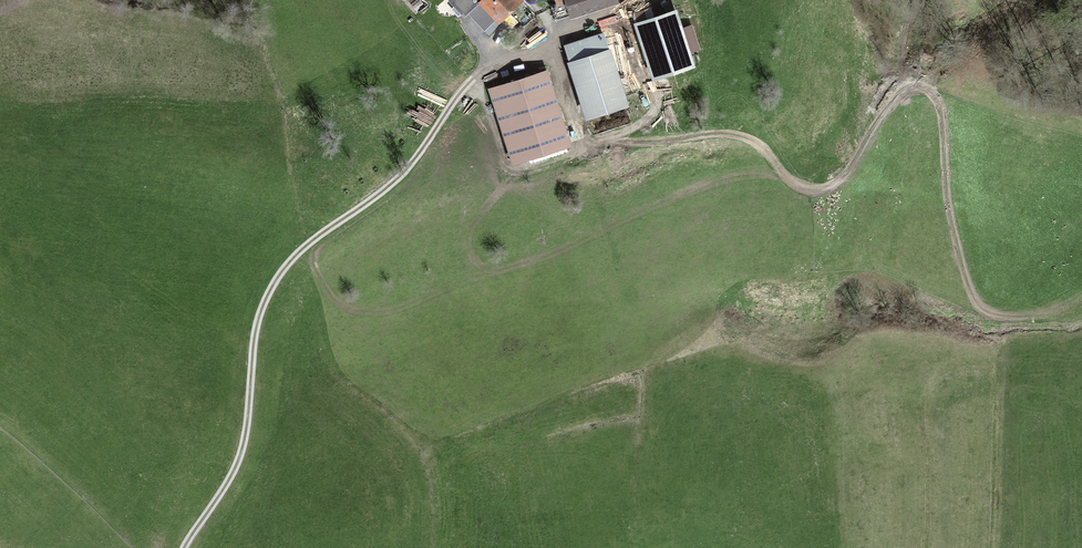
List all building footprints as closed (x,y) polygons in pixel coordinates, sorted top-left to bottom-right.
[(480,0),(450,0),(464,15),(466,12),(479,1),(480,0)] [(479,1),(496,19),(516,1),(515,0),(480,0),(479,1)] [(572,14),(616,1),(616,0),(568,0),(572,14)] [(479,1),(466,12),(484,30),(496,19),(479,1)] [(672,11),(630,26),(649,81),(691,67),(672,11)] [(604,33),(560,46),(583,121),(627,108),(604,33)] [(547,71),(486,90),(510,166),(570,147),(547,71)]
